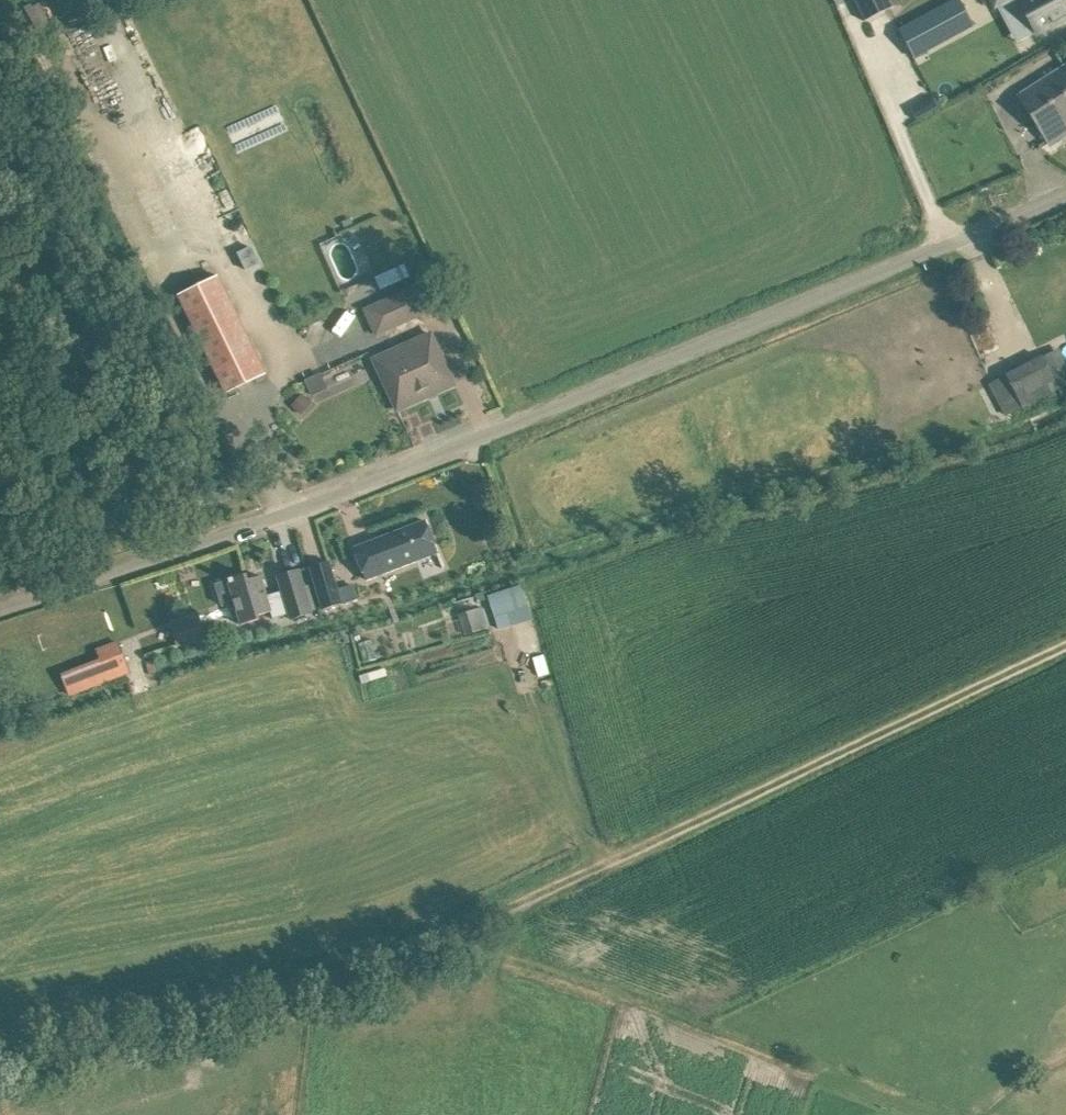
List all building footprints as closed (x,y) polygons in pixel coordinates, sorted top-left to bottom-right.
[(37,30),(51,21),(37,0),(23,9),(37,30)] [(865,21),(894,7),(890,0),(854,0),(865,21)] [(995,8),(999,6),(1003,13),(1018,4),(1036,35),(1065,18),(1065,0),(990,0),(995,8)] [(945,8),(888,41),(904,68),(961,35),(945,8)] [(1051,145),(1065,135),(1065,66),(1019,96),(1051,145)] [(933,97),(910,110),(916,119),(938,107),(933,97)] [(237,252),(247,275),(265,267),(255,244),(237,252)] [(401,262),(372,275),(378,287),(406,275),(401,262)] [(178,294),(226,393),(266,374),(219,275),(178,294)] [(365,308),(377,334),(424,313),(412,287),(365,308)] [(454,384),(431,333),(374,359),(390,393),(398,390),(405,406),(454,384)] [(364,351),(303,379),(314,402),(374,374),(364,351)] [(1040,355),(981,382),(996,415),(1055,388),(1040,355)] [(438,552),(434,541),(426,521),(354,548),(366,579),(438,552)] [(311,566),(323,609),(341,603),(329,561),(311,566)] [(282,591),(267,595),(262,580),(249,584),(246,574),(215,583),(221,605),(233,601),(240,625),(259,620),(258,616),(274,612),(272,608),(287,604),(290,617),(311,611),(299,570),(278,576),(282,591)] [(531,619),(520,585),(488,595),(499,629),(513,625),(531,619)] [(458,612),(464,632),(487,625),(481,605),(458,612)] [(185,623),(171,627),(176,645),(190,641),(185,623)] [(97,652),(108,681),(128,674),(117,645),(97,652)]
